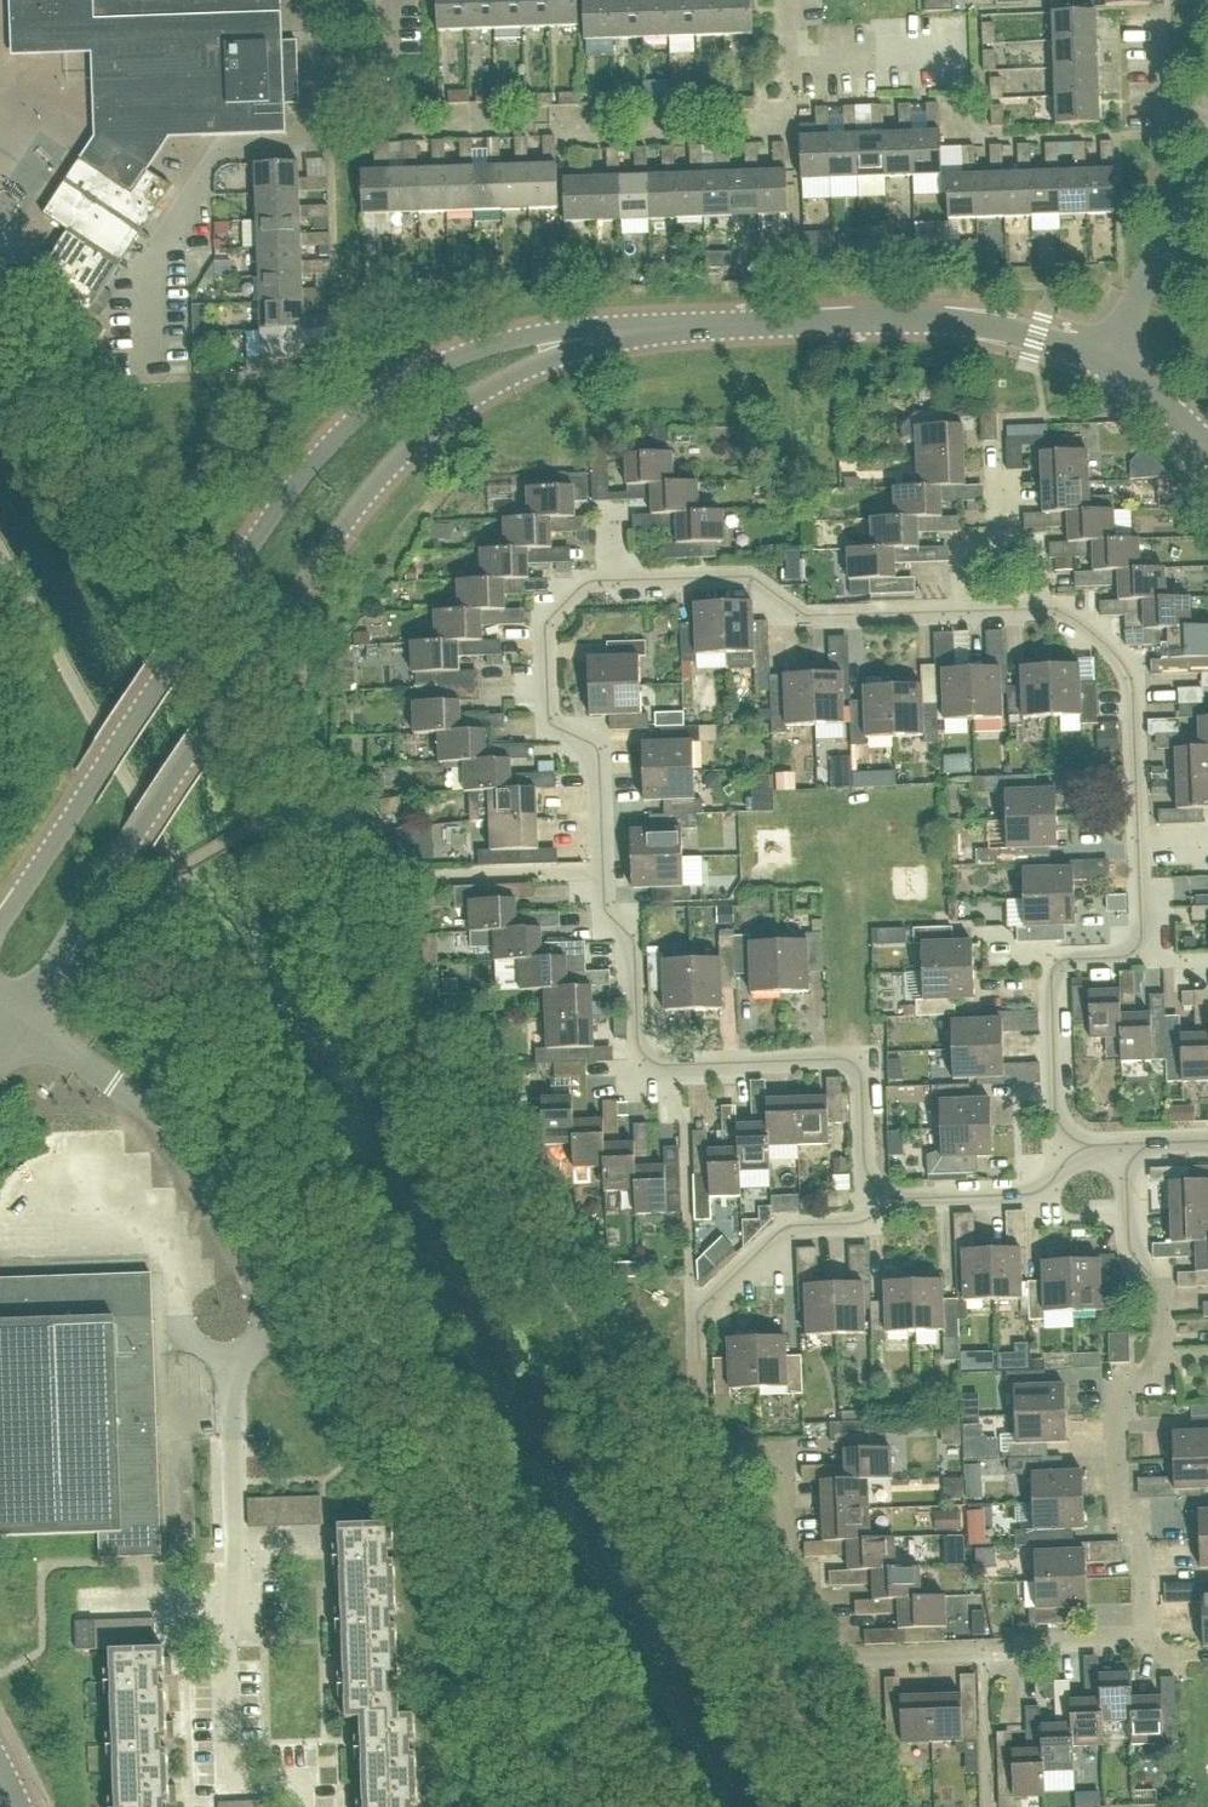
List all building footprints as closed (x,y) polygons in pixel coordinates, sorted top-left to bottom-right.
[(42,46),(41,17),(54,17),(54,4),(49,4),(49,0),(11,0),(12,29),(16,29),(16,47),(42,46)] [(42,46),(94,44),(92,0),(49,0),(49,4),(54,4),(54,17),(41,17),(42,46)] [(278,0),(251,0),(138,4),(138,10),(111,11),(114,79),(107,79),(109,138),(202,134),(203,138),(286,135),(285,106),(300,105),(298,43),(280,44),(278,0)] [(468,33),(467,0),(438,0),(439,34),(468,33)] [(495,32),(494,0),(467,0),(468,33),(495,32)] [(523,31),(522,0),(494,0),(495,32),(523,31)] [(550,30),(549,0),(522,0),(523,31),(550,30)] [(550,30),(579,29),(578,0),(549,0),(550,30)] [(614,42),(613,0),(584,0),(586,43),(614,42)] [(642,41),(641,0),(613,0),(614,42),(642,41)] [(670,40),(668,0),(641,0),(642,41),(670,40)] [(697,39),(696,0),(668,0),(670,40),(697,39)] [(725,38),(724,0),(696,0),(697,39),(725,38)] [(725,38),(754,37),(752,0),(724,0),(725,38)] [(925,14),(954,13),(954,0),(925,0),(925,14)] [(1054,42),(1098,40),(1097,12),(1053,13),(1054,42)] [(983,45),(996,45),(995,25),(983,25),(983,45)] [(1055,69),(1099,68),(1098,40),(1054,42),(1055,69)] [(985,74),(990,74),(997,73),(996,53),(984,53),(985,74)] [(1056,97),(1100,96),(1099,68),(1055,69),(1056,97)] [(542,96),(542,78),(526,78),(526,96),(542,96)] [(991,100),(1004,100),(1003,80),(990,80),(991,100)] [(506,103),(513,103),(526,102),(526,90),(505,91),(506,103)] [(479,104),(499,103),(498,91),(478,92),(479,104)] [(450,105),(454,105),(471,104),(471,92),(450,93),(450,105)] [(561,107),(581,106),(581,95),(561,96),(561,107)] [(533,108),(549,108),(554,108),(553,96),(533,97),(533,108)] [(652,109),(673,108),(672,96),(652,97),(652,109)] [(1100,96),(1056,97),(1057,126),(1100,125),(1100,96)] [(625,110),(645,109),(645,97),(624,98),(625,110)] [(597,111),(617,110),(617,98),(597,99),(597,111)] [(707,113),(727,112),(727,100),(707,101),(707,113)] [(735,112),(756,112),(755,100),(735,100),(735,112)] [(679,114),(700,113),(699,101),(679,102),(679,114)] [(912,134),(914,178),(943,177),(941,133),(940,133),(939,105),(928,105),(929,133),(912,134)] [(902,126),(913,126),(913,106),(901,107),(902,126)] [(885,135),(886,135),(885,107),(872,108),(873,135),(858,136),(857,136),(859,180),(886,179),(885,135)] [(992,128),(1005,128),(1004,107),(992,107),(992,128)] [(829,137),(831,137),(830,109),(817,110),(818,137),(801,138),(803,182),(831,181),(829,137)] [(857,136),(858,136),(857,109),(845,109),(846,136),(831,137),(829,137),(831,181),(859,180),(857,136)] [(886,179),(914,178),(912,134),(886,135),(885,135),(886,179)] [(544,139),(544,166),(529,167),(530,211),(559,210),(557,166),(556,138),(544,139)] [(530,211),(529,167),(528,167),(528,139),(516,140),(516,167),(501,168),(502,212),(530,211)] [(502,212),(501,168),(501,161),(500,140),(488,141),(489,168),(473,169),(475,213),(502,212)] [(475,213),(473,169),(473,162),(473,141),(460,142),(461,169),(446,170),(447,214),(475,213)] [(447,214),(446,170),(445,170),(445,142),(433,143),(433,170),(418,171),(420,215),(447,214)] [(420,215),(418,171),(417,143),(405,144),(406,171),(391,172),(392,216),(420,215)] [(1086,171),(1088,216),(1116,215),(1115,170),(1114,170),(1113,143),(1101,143),(1102,171),(1086,171)] [(391,172),(390,144),(378,145),(379,172),(362,173),(363,217),(392,216),(391,172)] [(1075,164),(1087,164),(1086,144),(1074,144),(1075,164)] [(758,174),(760,218),(789,217),(787,174),(787,173),(786,173),(785,145),(772,145),(773,174),(759,174),(758,174)] [(1047,166),(1059,165),(1058,145),(1047,146),(1047,166)] [(758,174),(759,174),(757,146),(746,146),(747,175),(731,175),(732,219),(760,218),(758,174)] [(1031,173),(1032,173),(1031,146),(1019,147),(1020,174),(1003,174),(1005,219),(1033,218),(1031,173)] [(719,176),(703,176),(705,220),(732,219),(731,175),(731,167),(730,147),(717,147),(719,176)] [(676,177),(677,221),(705,220),(703,176),(702,148),(690,149),(691,177),(676,177)] [(992,168),(1004,167),(1003,148),(991,148),(992,168)] [(677,221),(676,177),(675,177),(674,149),(662,150),(663,178),(648,178),(650,222),(677,221)] [(976,175),(975,149),(963,149),(964,176),(947,176),(949,221),(977,220),(976,175)] [(650,222),(648,178),(647,150),(634,151),(635,179),(620,179),(622,223),(650,222)] [(593,180),(594,224),(622,223),(620,179),(619,151),(607,151),(608,180),(593,180)] [(565,181),(566,225),(594,224),(593,180),(592,180),(591,152),(579,153),(580,181),(565,181)] [(66,183),(77,190),(143,233),(159,208),(173,188),(152,174),(147,171),(133,168),(132,156),(99,157),(93,167),(82,159),(66,183)] [(301,164),(257,166),(258,194),(302,193),(301,164)] [(1060,217),(1088,216),(1086,171),(1059,172),(1060,217)] [(1033,218),(1060,217),(1059,172),(1032,173),(1031,173),(1033,218)] [(977,220),(1005,219),(1003,174),(976,175),(977,220)] [(310,192),(329,192),(329,179),(309,180),(310,192)] [(82,240),(122,266),(143,233),(77,190),(66,183),(44,216),(56,223),(70,233),(82,241),(82,240)] [(302,193),(258,194),(259,222),(303,221),(302,193)] [(311,220),(330,220),(330,207),(310,208),(311,220)] [(247,239),(246,212),(234,213),(235,239),(247,239)] [(331,234),(303,235),(303,221),(259,222),(260,250),(304,248),(331,247),(331,234)] [(61,242),(57,249),(53,255),(106,289),(121,267),(122,266),(82,240),(82,241),(70,233),(63,243),(61,242)] [(304,248),(260,250),(261,278),(305,276),(304,248)] [(90,315),(106,289),(53,255),(51,259),(50,258),(41,273),(36,280),(90,315)] [(313,276),(332,275),(332,263),(312,263),(313,276)] [(305,276),(261,278),(262,305),(306,304),(305,276)] [(314,303),(334,302),(333,290),(313,291),(314,303)] [(306,304),(262,305),(263,333),(307,331),(306,304)] [(315,330),(335,329),(334,317),(314,318),(315,330)] [(98,345),(105,333),(86,320),(84,319),(76,331),(96,344),(98,345)] [(307,331),(263,333),(264,361),(308,359),(308,358),(336,357),(335,345),(308,346),(307,331)] [(907,445),(918,444),(919,459),(965,458),(964,427),(962,427),(962,419),(981,418),(982,437),(998,436),(997,414),(997,410),(938,413),(915,413),(901,428),(902,440),(907,445)] [(1043,485),(1089,483),(1088,452),(1068,453),(1067,438),(1048,438),(1048,453),(1042,454),(1043,485)] [(606,439),(591,439),(592,470),(607,470),(606,439)] [(674,485),(674,484),(673,454),(627,456),(628,487),(634,487),(634,502),(653,501),(653,485),(674,485)] [(959,488),(966,488),(965,458),(919,459),(920,488),(920,489),(940,488),(940,503),(942,503),(960,502),(959,488)] [(552,519),(553,534),(571,534),(570,518),(577,518),(576,502),(590,502),(589,474),(570,475),(570,488),(529,489),(530,519),(530,520),(552,519)] [(700,514),(699,483),(674,484),(674,485),(653,485),(653,501),(654,516),(660,515),(661,530),(678,529),(678,515),(700,514)] [(1091,513),(1090,512),(1089,483),(1043,485),(1044,515),(1049,515),(1049,530),(1068,529),(1069,529),(1069,514),(1091,513)] [(943,518),(942,503),(940,503),(940,488),(920,489),(920,488),(895,489),(897,519),(897,520),(917,519),(918,534),(919,534),(937,533),(936,518),(943,518)] [(1090,498),(1090,512),(1115,511),(1114,497),(1090,498)] [(1116,541),(1115,511),(1090,512),(1091,513),(1069,514),(1069,529),(1068,529),(1069,545),(1075,544),(1076,559),(1094,558),(1095,558),(1094,543),(1116,542),(1116,541)] [(678,529),(678,546),(685,545),(685,560),(718,559),(717,544),(725,544),(724,513),(700,514),(678,515),(678,529)] [(554,550),(553,534),(552,519),(530,520),(530,519),(506,520),(507,551),(507,552),(529,550),(530,566),(548,565),(547,550),(554,550)] [(913,549),(920,549),(919,534),(918,534),(917,519),(897,520),(897,519),(872,520),(873,550),(874,551),(894,550),(894,564),(896,564),(914,564),(913,549)] [(1141,571),(1141,570),(1140,540),(1116,541),(1116,542),(1094,543),(1095,558),(1094,558),(1095,574),(1100,574),(1101,588),(1119,587),(1120,587),(1119,572),(1141,571)] [(530,580),(530,566),(529,550),(507,552),(507,551),(483,551),(484,582),(483,583),(506,582),(507,597),(524,596),(524,580),(530,580)] [(897,595),(896,564),(894,564),(894,550),(874,551),(873,550),(849,551),(851,581),(870,581),(871,596),(897,595)] [(1166,600),(1166,599),(1165,569),(1141,570),(1141,571),(1119,572),(1120,587),(1119,587),(1120,602),(1126,601),(1126,618),(1145,617),(1144,601),(1166,600)] [(508,611),(507,597),(506,582),(483,583),(484,582),(460,583),(461,611),(461,613),(481,612),(482,627),(501,627),(500,611),(508,611)] [(1192,630),(1192,628),(1191,598),(1166,599),(1166,600),(1144,601),(1145,617),(1145,632),(1151,631),(1152,647),(1170,646),(1170,630),(1192,630)] [(724,605),(726,656),(755,655),(755,661),(770,661),(769,623),(755,623),(754,604),(724,605)] [(697,657),(726,656),(724,605),(696,605),(697,625),(681,626),(682,664),(697,664),(697,657)] [(483,643),(482,627),(481,612),(461,613),(461,611),(436,612),(438,643),(438,644),(458,643),(459,658),(477,657),(477,643),(483,643)] [(1170,646),(1170,661),(1177,661),(1177,676),(1207,675),(1207,627),(1192,628),(1192,630),(1170,630),(1170,646)] [(972,670),(974,721),(1002,720),(1001,669),(1004,669),(1002,632),(987,633),(988,669),(972,670)] [(974,721),(972,670),(956,671),(955,634),(939,635),(940,671),(943,671),(945,722),(974,721)] [(814,675),(816,726),(845,725),(843,674),(846,674),(845,637),(830,638),(831,675),(814,675)] [(459,674),(459,658),(458,643),(438,644),(438,643),(413,644),(414,675),(417,674),(417,690),(435,689),(454,689),(453,674),(459,674)] [(590,689),(641,687),(640,658),(647,658),(647,643),(608,644),(609,659),(589,660),(590,689)] [(1050,667),(1052,718),(1082,717),(1082,724),(1097,723),(1095,685),(1081,685),(1080,666),(1050,667)] [(1024,719),(1052,718),(1050,667),(1022,668),(1023,688),(1007,688),(1009,727),(1025,726),(1024,719)] [(787,727),(816,726),(814,675),(785,676),(786,697),(771,697),(772,735),(787,735),(787,727)] [(893,687),(895,738),(925,737),(925,744),(940,744),(939,705),(924,706),(923,686),(893,687)] [(641,687),(590,689),(591,717),(610,717),(611,732),(649,731),(649,715),(642,716),(641,687)] [(867,739),(895,738),(893,687),(865,688),(866,708),(851,708),(852,747),(867,746),(867,739)] [(462,734),(461,719),(461,703),(455,703),(454,689),(435,689),(436,703),(415,704),(416,736),(441,735),(441,734),(462,734)] [(1199,719),(1200,735),(1201,735),(1201,750),(1207,749),(1207,704),(1205,704),(1206,719),(1199,719)] [(683,714),(663,715),(663,729),(684,728),(683,714)] [(488,763),(487,747),(487,732),(506,731),(505,717),(461,719),(462,734),(441,734),(441,735),(442,766),(466,765),(466,764),(488,763)] [(644,774),(695,772),(694,743),(701,743),(700,728),(684,728),(663,729),(662,730),(662,744),(643,745),(644,774)] [(1201,750),(1201,735),(1200,735),(1182,736),(1182,750),(1176,751),(1177,781),(1207,780),(1207,749),(1201,750)] [(963,762),(962,744),(934,746),(935,763),(963,762)] [(513,793),(512,776),(512,762),(506,762),(505,746),(487,747),(488,763),(466,764),(466,765),(467,794),(492,793),(513,793)] [(768,763),(767,781),(786,781),(786,764),(768,763)] [(555,764),(539,764),(540,775),(555,775),(555,764)] [(830,788),(849,788),(848,770),(829,770),(830,788)] [(665,816),(697,815),(703,815),(702,800),(696,800),(695,772),(644,774),(645,803),(664,802),(665,816)] [(493,823),(539,821),(537,791),(531,791),(531,776),(512,776),(513,793),(492,793),(493,823)] [(998,793),(1006,793),(1007,822),(1058,820),(1057,791),(1037,792),(1036,776),(998,777),(998,778),(983,778),(984,793),(998,793)] [(1177,781),(1178,811),(1184,811),(1185,826),(1204,826),(1204,810),(1207,810),(1207,780),(1177,781)] [(633,862),(683,860),(682,831),(690,831),(690,830),(697,830),(697,815),(665,816),(651,817),(651,832),(631,832),(633,862)] [(1038,849),(1059,848),(1058,820),(1007,822),(1008,850),(1000,851),(976,852),(976,865),(1000,865),(1000,866),(1039,864),(1038,849)] [(539,821),(493,823),(494,852),(480,852),(480,868),(534,866),(533,850),(540,850),(539,821)] [(683,860),(633,862),(634,890),(653,889),(653,905),(693,903),(692,888),(684,888),(683,860)] [(1023,871),(1024,900),(1075,898),(1075,882),(1111,881),(1110,865),(1048,867),(1048,870),(1023,871)] [(471,909),(471,934),(496,934),(496,932),(518,931),(517,916),(517,901),(511,901),(511,887),(455,889),(456,910),(471,909)] [(1166,908),(1198,914),(1201,901),(1168,895),(1166,908)] [(1075,898),(1024,900),(1025,929),(1018,929),(1018,944),(1062,942),(1061,927),(1076,927),(1075,898)] [(1127,913),(1126,898),(1108,898),(1109,913),(1127,913)] [(543,961),(543,946),(542,931),(536,931),(536,915),(517,916),(518,931),(496,932),(496,934),(497,964),(521,963),(521,961),(543,961)] [(915,945),(923,945),(924,973),(975,971),(974,942),(954,943),(953,928),(937,929),(914,930),(915,945)] [(877,945),(889,945),(889,929),(877,930),(877,945)] [(779,943),(781,994),(810,993),(809,973),(824,972),(823,934),(807,935),(807,942),(779,943)] [(781,994),(779,943),(751,944),(750,937),(735,938),(735,952),(736,952),(737,976),(752,976),(752,995),(781,994)] [(522,993),(546,992),(546,991),(568,989),(568,975),(586,974),(584,944),(561,945),(543,946),(543,961),(521,961),(521,963),(522,993)] [(737,976),(736,952),(735,952),(721,953),(722,960),(693,961),(695,1012),(724,1011),(723,991),(737,990),(737,976)] [(695,1012),(693,961),(665,962),(665,955),(650,955),(651,994),(666,993),(666,1013),(695,1012)] [(956,1001),(976,1000),(975,971),(924,973),(925,1001),(917,1002),(918,1017),(956,1016),(956,1001)] [(547,1021),(594,1019),(592,988),(587,988),(587,974),(586,974),(568,975),(568,989),(546,991),(546,992),(547,1021)] [(460,980),(445,980),(445,984),(446,990),(448,990),(460,990),(460,980)] [(1120,1016),(1136,1016),(1135,997),(1120,998),(1120,992),(1090,993),(1089,987),(1071,988),(1073,1022),(1090,1022),(1091,1040),(1121,1039),(1120,1016)] [(1194,993),(1183,993),(1183,1008),(1195,1007),(1194,993)] [(1167,1061),(1167,1042),(1167,1041),(1166,1041),(1166,1020),(1151,1021),(1151,1015),(1136,1016),(1120,1016),(1121,1039),(1122,1063),(1153,1062),(1153,1061),(1167,1061)] [(952,1023),(953,1051),(1004,1049),(1003,1033),(1039,1032),(1039,1016),(975,1019),(975,1022),(952,1023)] [(1195,1016),(1196,1036),(1207,1035),(1207,1016),(1195,1016)] [(614,1017),(613,1030),(626,1030),(626,1017),(614,1017)] [(594,1019),(547,1021),(548,1050),(536,1051),(537,1066),(556,1066),(567,1066),(589,1065),(589,1050),(595,1049),(594,1019)] [(1196,1036),(1182,1036),(1182,1042),(1167,1042),(1167,1061),(1167,1083),(1207,1081),(1207,1035),(1196,1036)] [(1004,1065),(1004,1049),(953,1051),(954,1080),(978,1079),(978,1082),(1041,1079),(1040,1064),(1004,1065)] [(567,1066),(556,1066),(557,1080),(568,1080),(567,1066)] [(941,1131),(992,1129),(991,1100),(971,1101),(970,1086),(932,1088),(932,1103),(940,1103),(941,1131)] [(544,1146),(574,1145),(574,1123),(590,1122),(589,1098),(542,1100),(544,1146)] [(797,1100),(799,1146),(830,1145),(829,1125),(843,1124),(842,1104),(828,1104),(828,1099),(797,1100)] [(770,1147),(799,1146),(797,1100),(767,1101),(767,1106),(752,1106),(753,1125),(753,1126),(769,1125),(769,1148),(770,1147)] [(628,1104),(619,1104),(620,1118),(629,1118),(628,1104)] [(1168,1124),(1179,1124),(1179,1107),(1168,1107),(1168,1124)] [(574,1145),(575,1169),(605,1168),(604,1146),(621,1145),(620,1126),(605,1127),(605,1121),(590,1122),(574,1123),(574,1145)] [(771,1172),(770,1147),(769,1148),(769,1125),(753,1126),(753,1125),(738,1126),(739,1132),(723,1133),(723,1152),(739,1151),(740,1173),(741,1173),(771,1172)] [(992,1129),(941,1131),(942,1152),(928,1156),(928,1176),(979,1174),(978,1158),(993,1158),(992,1129)] [(636,1169),(651,1168),(650,1150),(635,1150),(635,1144),(621,1145),(604,1146),(605,1168),(606,1192),(635,1191),(636,1191),(636,1169)] [(742,1197),(741,1173),(740,1173),(739,1151),(723,1152),(707,1152),(708,1157),(694,1158),(695,1178),(710,1177),(711,1198),(742,1197)] [(636,1191),(635,1191),(636,1215),(682,1213),(680,1173),(666,1173),(666,1168),(651,1168),(636,1169),(636,1191)] [(1207,1212),(1207,1168),(1175,1169),(1176,1183),(1171,1183),(1172,1214),(1207,1212)] [(1172,1214),(1173,1244),(1153,1244),(1154,1260),(1198,1259),(1197,1243),(1207,1242),(1207,1212),(1172,1214)] [(1030,1298),(1029,1283),(1022,1283),(1021,1249),(1024,1249),(1022,1213),(1007,1214),(1009,1250),(992,1250),(994,1301),(1023,1300),(1023,1299),(1030,1298)] [(959,1302),(994,1301),(992,1250),(976,1251),(974,1214),(960,1215),(961,1251),(964,1251),(965,1283),(958,1283),(958,1300),(959,1300),(959,1302)] [(1197,1243),(1198,1259),(1198,1275),(1203,1274),(1204,1288),(1207,1288),(1207,1242),(1197,1243)] [(835,1285),(837,1336),(866,1335),(864,1285),(866,1285),(864,1247),(849,1248),(850,1284),(835,1285)] [(837,1336),(835,1285),(819,1285),(817,1249),(802,1250),(804,1287),(806,1287),(808,1337),(837,1336)] [(1072,1261),(1074,1312),(1103,1311),(1103,1319),(1118,1318),(1117,1280),(1102,1280),(1101,1260),(1072,1261)] [(1045,1313),(1074,1312),(1072,1261),(1043,1262),(1044,1282),(1029,1283),(1030,1298),(1031,1321),(1045,1321),(1045,1313)] [(157,1454),(151,1279),(0,1285),(0,1538),(14,1538),(101,1535),(101,1557),(102,1559),(161,1557),(161,1556),(161,1543),(157,1454)] [(959,1300),(958,1300),(944,1301),(943,1281),(914,1282),(916,1333),(945,1332),(945,1357),(960,1356),(959,1339),(961,1339),(959,1302),(959,1300)] [(887,1334),(916,1333),(914,1282),(885,1283),(886,1303),(871,1303),(873,1341),(888,1341),(887,1334)] [(1111,1364),(1131,1364),(1130,1335),(1110,1336),(1111,1364)] [(757,1339),(759,1389),(789,1388),(789,1396),(803,1395),(802,1357),(788,1357),(787,1338),(757,1339)] [(731,1390),(759,1389),(757,1339),(729,1339),(730,1359),(715,1360),(716,1398),(732,1398),(731,1390)] [(961,1372),(973,1371),(972,1353),(960,1353),(961,1372)] [(1078,1370),(1090,1369),(1090,1354),(1077,1355),(1078,1370)] [(1016,1416),(1067,1415),(1066,1386),(1046,1387),(1046,1372),(1007,1374),(1008,1389),(1015,1389),(1016,1416)] [(1017,1444),(1009,1445),(1010,1460),(1049,1459),(1049,1444),(1068,1444),(1067,1415),(1016,1416),(1017,1444)] [(1207,1461),(1207,1418),(1192,1419),(1193,1433),(1173,1434),(1174,1462),(1207,1461)] [(832,1444),(845,1443),(846,1466),(847,1481),(869,1480),(869,1481),(893,1480),(892,1449),(871,1450),(870,1422),(831,1424),(832,1444)] [(990,1424),(991,1442),(1007,1441),(1007,1424),(990,1424)] [(1009,1475),(1032,1474),(1034,1503),(1084,1501),(1083,1472),(1064,1473),(1064,1458),(1049,1459),(1010,1460),(1008,1460),(1009,1475)] [(1174,1462),(1175,1479),(1139,1480),(1140,1496),(1175,1495),(1175,1492),(1207,1491),(1207,1461),(1174,1462)] [(870,1510),(869,1481),(869,1480),(847,1481),(846,1466),(827,1467),(828,1481),(822,1482),(823,1512),(870,1510)] [(984,1486),(968,1486),(969,1500),(985,1499),(984,1486)] [(307,1499),(308,1528),(323,1527),(322,1498),(307,1499)] [(279,1528),(293,1528),(292,1499),(278,1500),(279,1528)] [(293,1528),(308,1528),(307,1499),(292,1499),(293,1528)] [(250,1529),(264,1529),(263,1500),(248,1501),(250,1529)] [(264,1529),(279,1528),(278,1500),(263,1500),(264,1529)] [(1084,1501),(1034,1503),(1035,1531),(1028,1531),(1028,1547),(1067,1545),(1066,1531),(1086,1530),(1084,1501)] [(913,1503),(914,1520),(946,1518),(945,1502),(913,1503)] [(871,1540),(871,1539),(870,1510),(823,1512),(824,1543),(830,1543),(830,1558),(849,1557),(849,1540),(871,1540)] [(1199,1513),(1200,1541),(1207,1541),(1207,1512),(1199,1513)] [(342,1591),(397,1589),(394,1525),(339,1527),(340,1541),(330,1542),(331,1558),(331,1560),(341,1559),(342,1591)] [(896,1568),(895,1538),(871,1539),(871,1540),(849,1540),(849,1557),(850,1572),(854,1572),(854,1578),(831,1579),(831,1587),(875,1586),(874,1570),(896,1569),(896,1568)] [(1036,1581),(1087,1580),(1087,1564),(1123,1563),(1123,1547),(1085,1549),(1085,1551),(1035,1553),(1036,1581)] [(922,1598),(921,1567),(896,1568),(896,1569),(874,1570),(875,1586),(875,1600),(881,1600),(881,1606),(856,1607),(856,1616),(900,1614),(899,1599),(922,1598)] [(1069,1609),(1089,1608),(1087,1580),(1036,1581),(1037,1610),(1031,1610),(1031,1625),(1070,1624),(1069,1609)] [(1207,1620),(1207,1590),(1202,1591),(1202,1588),(1166,1589),(1167,1604),(1203,1603),(1203,1620),(1207,1620)] [(344,1655),(399,1653),(397,1589),(342,1591),(342,1594),(342,1605),(332,1606),(333,1623),(333,1624),(343,1623),(344,1655)] [(899,1599),(900,1614),(900,1629),(865,1630),(866,1645),(946,1642),(945,1628),(947,1628),(946,1597),(922,1598),(899,1599)] [(141,1650),(140,1620),(125,1621),(126,1651),(141,1650)] [(155,1650),(154,1620),(140,1620),(141,1650),(155,1650)] [(97,1652),(110,1651),(112,1651),(110,1621),(96,1622),(97,1651),(97,1652)] [(126,1651),(125,1621),(110,1621),(112,1651),(126,1651)] [(78,1652),(97,1651),(96,1622),(77,1623),(78,1646),(78,1652)] [(126,1651),(112,1651),(110,1651),(111,1682),(112,1693),(166,1692),(166,1677),(173,1677),(173,1676),(172,1659),(165,1659),(165,1650),(165,1649),(155,1650),(141,1650),(126,1651)] [(345,1687),(346,1719),(360,1719),(401,1717),(401,1716),(399,1653),(344,1655),(344,1658),(344,1669),(335,1670),(335,1687),(335,1688),(345,1687)] [(1131,1699),(1132,1699),(1131,1675),(1100,1676),(1100,1682),(1086,1682),(1086,1701),(1102,1700),(1102,1723),(1103,1723),(1131,1722),(1132,1722),(1131,1699)] [(1074,1748),(1104,1747),(1103,1723),(1102,1723),(1102,1700),(1086,1701),(1071,1701),(1069,1695),(1060,1682),(1059,1682),(1056,1682),(1055,1682),(1055,1685),(1056,1699),(1056,1707),(1056,1726),(1072,1726),(1073,1748),(1074,1748)] [(1044,1685),(1044,1700),(1056,1699),(1055,1685),(1044,1685)] [(114,1765),(168,1763),(168,1741),(175,1741),(175,1740),(174,1723),(167,1723),(167,1712),(166,1692),(112,1693),(114,1765)] [(963,1701),(962,1695),(932,1696),(933,1743),(978,1741),(977,1700),(963,1701)] [(1015,1719),(1015,1695),(1003,1695),(1003,1719),(1015,1719)] [(888,1744),(933,1743),(932,1696),(901,1697),(901,1703),(886,1704),(888,1744)] [(1162,1698),(1132,1699),(1131,1699),(1132,1722),(1131,1722),(1132,1746),(1164,1745),(1164,1744),(1178,1744),(1178,1725),(1177,1703),(1162,1703),(1162,1698)] [(352,1751),(362,1751),(363,1782),(418,1780),(415,1716),(401,1716),(401,1717),(360,1719),(361,1733),(351,1733),(352,1751)] [(1075,1773),(1074,1748),(1073,1748),(1072,1726),(1056,1726),(1042,1726),(1042,1732),(1027,1733),(1028,1751),(1043,1751),(1044,1774),(1075,1773)] [(1045,1798),(1044,1774),(1043,1751),(1028,1751),(1013,1751),(1013,1758),(998,1758),(999,1799),(1045,1798)] [(170,1805),(177,1805),(177,1804),(177,1787),(169,1787),(169,1778),(168,1763),(114,1765),(116,1806),(170,1806),(170,1805)] [(363,1782),(363,1797),(353,1797),(354,1806),(419,1806),(418,1780),(363,1782)]
